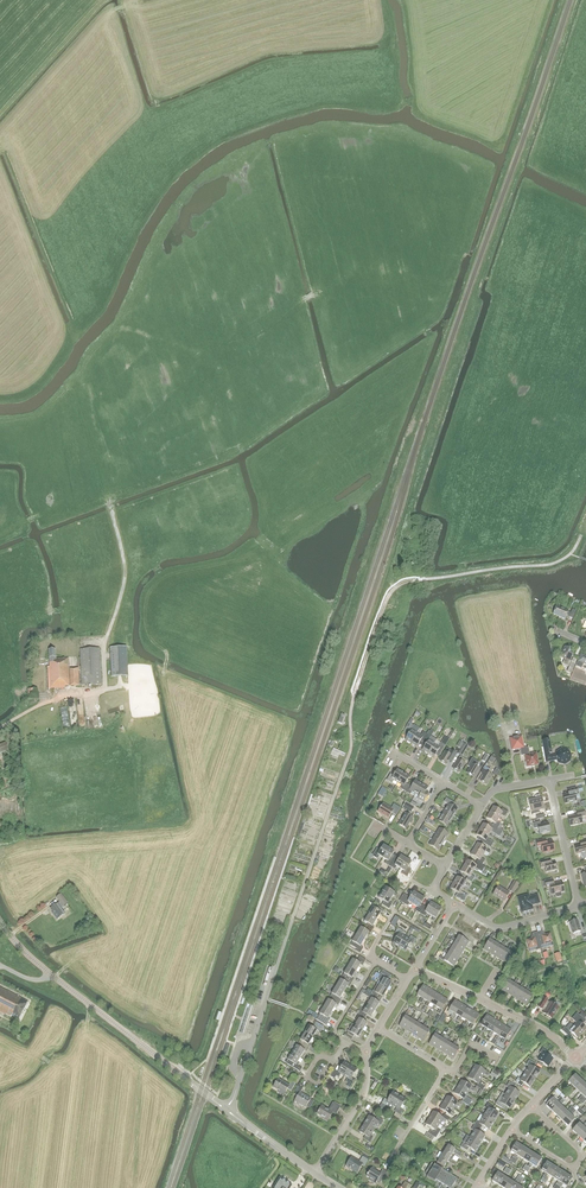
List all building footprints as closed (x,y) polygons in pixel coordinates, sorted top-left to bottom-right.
[(573,618),(576,610),(572,609),(571,613),(568,612),(569,611),(557,606),(553,614),(565,619),(567,615),(569,616),(569,617),(573,618)] [(112,677),(128,676),(126,647),(110,648),(112,677)] [(573,657),(574,656),(570,655),(571,653),(569,652),(571,648),(570,648),(570,649),(565,647),(562,655),(561,657),(565,658),(565,659),(563,664),(568,666),(568,667),(573,656),(573,657)] [(55,649),(49,650),(50,667),(48,667),(49,689),(65,688),(65,686),(70,686),(102,684),(100,648),(80,650),(82,683),(79,683),(78,668),(69,668),(69,658),(56,659),(55,649)] [(576,666),(581,668),(583,663),(585,664),(585,657),(581,655),(576,666)] [(573,658),(571,664),(568,671),(571,673),(575,665),(577,660),(573,658)] [(410,731),(405,740),(411,743),(417,733),(420,729),(414,725),(413,726),(411,724),(409,723),(406,726),(409,728),(407,730),(410,731)] [(417,733),(411,743),(417,747),(421,740),(424,741),(427,736),(428,735),(427,734),(423,731),(421,735),(417,733)] [(427,743),(422,750),(427,753),(428,754),(434,743),(437,740),(433,738),(431,736),(428,735),(427,736),(424,741),(427,743)] [(434,743),(428,754),(431,755),(434,757),(436,755),(437,752),(438,750),(441,752),(443,748),(445,745),(447,742),(449,739),(445,736),(443,740),(441,743),(440,742),(438,746),(436,745),(434,743)] [(528,747),(524,748),(522,736),(510,738),(512,750),(520,748),(522,756),(525,755),(526,762),(526,767),(532,766),(531,766),(539,764),(537,753),(530,754),(528,747)] [(548,739),(542,740),(546,762),(557,760),(559,763),(565,764),(569,761),(571,755),(568,750),(562,749),(557,752),(557,755),(550,756),(549,753),(550,750),(548,739)] [(9,750),(6,743),(0,745),(0,753),(9,750)] [(458,753),(462,755),(468,746),(464,744),(458,753)] [(447,748),(439,760),(447,765),(448,762),(451,763),(453,760),(457,754),(447,748)] [(460,757),(458,760),(458,759),(453,768),(460,773),(465,764),(465,763),(466,760),(460,757)] [(470,767),(467,773),(474,777),(479,768),(477,767),(479,763),(472,758),(467,766),(470,767)] [(492,776),(488,773),(490,769),(484,766),(481,772),(483,776),(480,781),(487,785),(492,776)] [(398,783),(404,773),(397,769),(393,776),(390,774),(387,780),(392,783),(394,780),(398,783)] [(405,791),(409,785),(406,783),(410,776),(404,773),(398,783),(401,785),(400,788),(405,791)] [(422,784),(416,780),(412,787),(409,785),(405,791),(410,794),(411,793),(415,796),(416,794),(422,784)] [(428,787),(422,784),(416,794),(415,796),(418,798),(418,799),(423,802),(427,796),(424,794),(428,787)] [(568,790),(569,794),(563,795),(565,804),(577,801),(576,798),(580,798),(579,794),(578,794),(576,788),(568,790)] [(532,812),(544,809),(543,801),(542,796),(529,800),(530,804),(532,812)] [(445,809),(454,815),(458,810),(453,806),(455,803),(446,798),(444,802),(448,805),(445,809)] [(411,813),(414,808),(405,803),(402,808),(411,813)] [(397,814),(401,808),(394,804),(391,809),(383,804),(378,811),(389,818),(392,812),(397,814)] [(490,812),(499,818),(501,815),(505,817),(508,812),(502,808),(500,811),(493,807),(490,812)] [(442,815),(451,821),(454,815),(445,809),(442,815)] [(585,816),(584,810),(576,811),(577,815),(568,817),(570,826),(582,823),(581,817),(585,816)] [(492,825),(498,829),(501,823),(497,821),(499,818),(490,812),(486,818),(494,823),(492,825)] [(406,828),(413,817),(406,813),(399,824),(406,828)] [(448,826),(451,821),(442,815),(439,813),(438,815),(438,816),(440,817),(438,821),(448,826)] [(550,831),(548,823),(541,825),(540,821),(533,823),(534,829),(538,828),(540,833),(550,831)] [(483,823),(480,829),(484,832),(489,835),(491,832),(495,834),(500,837),(503,832),(498,829),(492,825),(491,824),(489,827),(483,823)] [(436,834),(445,840),(449,834),(439,828),(436,834)] [(483,839),(481,842),(491,848),(494,842),(487,838),(489,835),(484,832),(480,829),(476,835),(483,839)] [(432,839),(442,845),(445,840),(436,834),(432,839)] [(439,851),(442,845),(432,839),(429,845),(439,851)] [(543,853),(555,850),(553,841),(545,843),(544,839),(536,841),(537,846),(541,845),(543,853)] [(582,841),(583,845),(575,847),(577,854),(580,853),(581,860),(585,859),(585,840),(582,841)] [(474,849),(483,855),(485,851),(489,854),(491,851),(477,843),(474,849)] [(383,858),(389,848),(383,845),(380,850),(377,848),(373,855),(370,853),(368,857),(371,859),(373,856),(378,859),(379,856),(383,858)] [(390,866),(394,859),(391,857),(394,852),(389,848),(383,858),(386,860),(384,863),(390,866)] [(482,865),(485,860),(481,858),(483,855),(474,849),(470,855),(478,859),(476,862),(482,865)] [(400,869),(406,859),(401,855),(397,861),(394,859),(390,866),(395,869),(397,866),(400,869)] [(412,862),(406,859),(400,869),(404,871),(402,874),(407,877),(411,870),(408,868),(412,862)] [(555,862),(551,863),(550,859),(540,862),(541,868),(545,867),(546,872),(557,870),(555,862)] [(467,860),(464,866),(473,871),(475,868),(482,872),(485,867),(482,865),(476,862),(475,864),(467,860)] [(468,876),(466,879),(472,882),(475,877),(471,875),(473,871),(464,866),(460,871),(468,876)] [(457,877),(453,883),(463,888),(465,885),(469,887),(472,882),(466,879),(464,881),(457,877)] [(561,893),(564,892),(562,882),(554,884),(553,879),(544,881),(546,889),(550,888),(552,895),(555,894),(556,897),(557,897),(561,896),(561,895),(561,893)] [(513,893),(519,884),(514,881),(509,891),(513,893)] [(463,888),(453,883),(450,888),(457,893),(455,897),(464,902),(468,896),(461,892),(463,888)] [(382,893),(391,899),(394,895),(397,897),(398,895),(395,893),(385,887),(382,893)] [(504,901),(509,893),(498,887),(493,894),(504,901)] [(409,903),(413,905),(419,895),(413,892),(410,897),(407,895),(402,903),(408,906),(409,903)] [(389,902),(391,899),(382,893),(378,898),(384,901),(382,905),(389,909),(392,904),(389,902)] [(57,897),(63,907),(68,903),(61,894),(57,897)] [(532,905),(540,903),(538,894),(530,897),(529,894),(517,897),(522,912),(533,909),(532,905)] [(415,922),(417,918),(424,906),(421,904),(424,898),(419,895),(413,905),(416,907),(415,910),(416,911),(413,916),(412,915),(410,918),(415,922)] [(427,908),(424,906),(417,918),(421,920),(424,916),(425,916),(427,913),(430,915),(436,906),(431,902),(427,908)] [(57,919),(65,914),(58,904),(51,909),(54,914),(54,915),(57,919)] [(373,907),(368,914),(377,919),(381,912),(383,914),(385,910),(379,906),(377,910),(373,907)] [(442,909),(436,906),(430,915),(434,917),(432,920),(434,922),(436,919),(442,909)] [(377,919),(368,914),(364,921),(368,924),(366,927),(372,930),(374,927),(373,926),(377,919)] [(395,916),(390,924),(394,927),(399,919),(395,916)] [(573,934),(581,931),(577,920),(569,922),(573,934)] [(372,930),(366,927),(365,930),(361,927),(356,934),(365,939),(369,933),(371,934),(372,930)] [(399,948),(405,937),(402,935),(404,932),(398,928),(395,933),(398,935),(393,944),(399,948)] [(541,948),(553,945),(550,934),(542,936),(541,932),(537,933),(539,941),(541,948)] [(527,940),(530,951),(541,948),(539,941),(537,933),(533,934),(534,938),(527,940)] [(365,939),(356,934),(352,941),(350,945),(357,949),(356,951),(360,953),(361,951),(363,948),(360,946),(365,939)] [(489,953),(498,939),(497,938),(495,943),(491,940),(494,936),(492,935),(489,939),(489,940),(483,949),(489,953)] [(409,940),(405,937),(399,948),(405,951),(410,943),(414,945),(417,939),(411,936),(409,940)] [(451,940),(455,943),(455,942),(465,948),(469,942),(459,936),(456,940),(452,938),(451,940)] [(500,940),(498,939),(489,953),(496,957),(502,947),(501,946),(498,944),(500,940)] [(447,946),(451,949),(451,948),(461,954),(465,948),(455,942),(455,943),(453,946),(448,944),(447,946)] [(496,957),(502,961),(508,951),(507,950),(504,948),(506,944),(504,942),(501,946),(502,947),(496,957)] [(508,951),(502,961),(508,964),(514,954),(510,952),(512,948),(510,946),(507,950),(508,951)] [(443,952),(447,955),(448,954),(458,960),(461,954),(451,948),(451,949),(449,952),(445,950),(443,952)] [(448,954),(447,955),(445,958),(441,956),(439,958),(444,961),(454,966),(458,960),(448,954)] [(348,966),(356,971),(360,965),(362,966),(366,960),(360,956),(356,962),(352,959),(348,966)] [(352,978),(356,971),(348,966),(344,973),(342,976),(352,982),(354,979),(352,978)] [(375,983),(387,990),(391,983),(387,981),(389,978),(391,976),(382,971),(377,979),(378,979),(375,983)] [(350,986),(352,982),(342,976),(340,979),(336,986),(344,991),(348,985),(350,986)] [(502,990),(508,994),(514,984),(514,983),(510,981),(513,977),(510,976),(507,980),(508,980),(502,990)] [(508,994),(514,998),(520,988),(520,987),(516,985),(519,981),(516,979),(514,983),(514,984),(508,994)] [(383,997),(387,990),(375,983),(373,987),(375,988),(373,991),(368,988),(366,991),(381,1000),(382,997),(383,997)] [(520,988),(514,998),(520,1001),(526,991),(522,989),(525,985),(522,983),(520,987),(520,988)] [(421,1003),(424,999),(423,999),(429,989),(423,985),(417,995),(421,998),(419,1002),(421,1003)] [(340,998),(344,991),(336,986),(330,997),(340,1003),(342,999),(340,998)] [(0,987),(0,1012),(6,1015),(6,1014),(11,1016),(19,1019),(28,1002),(0,987)] [(528,987),(526,991),(520,1001),(527,1005),(533,995),(528,992),(531,988),(528,987)] [(427,1007),(430,1003),(429,1003),(436,993),(429,989),(423,999),(424,999),(428,1001),(425,1006),(427,1007)] [(379,1003),(381,1000),(366,991),(364,990),(362,993),(364,994),(368,997),(369,997),(367,1000),(369,1001),(367,1005),(375,1010),(379,1003)] [(435,1006),(442,996),(436,993),(429,1003),(430,1003),(434,1005),(431,1009),(434,1011),(436,1007),(435,1006)] [(448,1000),(442,996),(435,1006),(436,1007),(440,1009),(437,1013),(440,1015),(442,1010),(448,1000)] [(338,1006),(340,1003),(330,997),(324,1006),(332,1011),(336,1005),(338,1006)] [(552,1018),(558,1007),(550,1002),(547,1001),(548,1000),(544,997),(538,1007),(542,1009),(543,1008),(545,1010),(543,1013),(552,1018)] [(455,1014),(461,1004),(455,1000),(449,1010),(453,1013),(451,1017),(453,1018),(456,1014),(455,1014)] [(247,1003),(239,1032),(244,1033),(245,1029),(248,1030),(255,1005),(247,1003)] [(467,1007),(461,1004),(455,1014),(456,1014),(459,1016),(457,1020),(459,1022),(462,1018),(461,1017),(467,1007)] [(371,1017),(375,1010),(367,1005),(364,1009),(362,1008),(360,1011),(358,1010),(356,1013),(359,1014),(365,1018),(367,1015),(371,1017)] [(328,1018),(332,1011),(324,1006),(319,1014),(324,1016),(320,1022),(326,1025),(328,1023),(330,1019),(328,1018)] [(467,1021),(473,1011),(467,1007),(461,1017),(462,1018),(465,1020),(463,1024),(465,1026),(468,1022),(467,1021)] [(411,1020),(411,1019),(407,1017),(410,1013),(407,1011),(404,1016),(405,1016),(399,1026),(405,1030),(411,1020)] [(480,1015),(473,1011),(467,1021),(468,1022),(471,1024),(469,1028),(471,1029),(474,1025),(480,1015)] [(574,1026),(582,1033),(585,1029),(585,1028),(581,1024),(585,1020),(577,1013),(572,1019),(576,1023),(574,1026)] [(354,1025),(363,1030),(367,1023),(363,1021),(365,1018),(359,1014),(355,1020),(357,1021),(354,1025)] [(443,1014),(439,1021),(442,1024),(447,1016),(443,1014)] [(405,1030),(411,1034),(417,1024),(417,1023),(413,1021),(416,1017),(413,1015),(411,1019),(411,1020),(405,1030)] [(487,1029),(493,1019),(487,1015),(481,1025),(485,1027),(482,1032),(485,1033),(488,1029),(487,1029)] [(411,1034),(417,1037),(423,1027),(419,1025),(422,1021),(419,1019),(417,1023),(417,1024),(411,1034)] [(499,1022),(493,1019),(487,1029),(488,1029),(491,1031),(489,1035),(489,1036),(491,1037),(494,1033),(493,1032),(499,1022)] [(304,1033),(313,1038),(317,1031),(319,1032),(321,1029),(322,1030),(324,1027),(317,1022),(313,1028),(310,1026),(309,1026),(304,1033)] [(493,1032),(494,1033),(497,1035),(495,1039),(497,1041),(500,1036),(499,1036),(505,1026),(499,1022),(493,1032)] [(423,1027),(417,1037),(424,1041),(430,1031),(425,1029),(428,1024),(425,1023),(423,1027)] [(359,1037),(363,1030),(354,1025),(352,1024),(348,1031),(346,1034),(345,1034),(344,1036),(351,1041),(354,1035),(359,1037)] [(499,1036),(500,1036),(503,1039),(501,1043),(503,1044),(506,1040),(505,1040),(511,1030),(505,1026),(499,1036)] [(582,1033),(574,1026),(569,1031),(565,1027),(562,1030),(569,1036),(572,1033),(578,1038),(582,1033)] [(429,1044),(435,1048),(441,1038),(437,1036),(440,1031),(437,1030),(434,1034),(435,1035),(429,1044)] [(308,1045),(313,1038),(304,1033),(298,1043),(308,1049),(310,1046),(308,1045)] [(441,1038),(435,1048),(441,1052),(447,1042),(443,1039),(446,1035),(443,1034),(441,1038)] [(453,1046),(453,1045),(449,1043),(452,1039),(449,1037),(447,1042),(441,1052),(447,1055),(453,1046)] [(456,1041),(453,1045),(453,1046),(447,1055),(453,1059),(460,1049),(455,1047),(458,1043),(456,1041)] [(308,1049),(298,1043),(292,1053),(300,1058),(304,1051),(306,1052),(308,1049)] [(548,1067),(553,1059),(547,1055),(549,1052),(543,1048),(540,1052),(543,1054),(539,1061),(548,1067)] [(300,1058),(292,1053),(288,1060),(286,1063),(290,1065),(300,1072),(302,1068),(298,1066),(300,1063),(298,1062),(300,1058)] [(529,1067),(525,1073),(534,1079),(539,1071),(533,1067),(535,1064),(529,1060),(526,1065),(529,1067)] [(341,1074),(344,1076),(351,1066),(344,1062),(338,1072),(335,1070),(331,1077),(334,1079),(336,1076),(339,1077),(341,1074)] [(472,1072),(482,1077),(484,1074),(488,1076),(489,1073),(485,1071),(475,1065),(472,1072)] [(351,1066),(344,1076),(348,1078),(345,1082),(348,1084),(347,1086),(350,1088),(355,1080),(352,1078),(357,1069),(351,1066)] [(500,1073),(494,1069),(491,1074),(490,1075),(496,1079),(497,1078),(500,1073)] [(480,1081),(482,1077),(472,1072),(468,1078),(478,1084),(476,1086),(483,1090),(486,1085),(480,1081)] [(522,1086),(524,1083),(530,1087),(534,1079),(525,1073),(521,1079),(518,1078),(515,1082),(522,1086)] [(567,1089),(567,1090),(568,1091),(569,1092),(581,1080),(575,1075),(568,1082),(571,1085),(567,1089)] [(291,1091),(295,1084),(292,1082),(289,1086),(278,1079),(273,1087),(279,1091),(279,1092),(284,1095),(287,1089),(291,1091)] [(585,1085),(581,1080),(569,1092),(572,1094),(576,1089),(579,1092),(585,1085)] [(462,1081),(458,1087),(468,1093),(470,1089),(474,1092),(475,1089),(471,1087),(462,1081)] [(509,1089),(505,1095),(515,1101),(519,1093),(513,1089),(515,1086),(509,1082),(506,1087),(509,1089)] [(305,1107),(310,1099),(300,1093),(304,1086),(299,1083),(297,1087),(299,1088),(295,1094),(298,1096),(295,1101),(305,1107)] [(585,1096),(585,1085),(579,1092),(582,1095),(578,1100),(580,1102),(585,1096)] [(468,1093),(458,1087),(454,1093),(463,1099),(462,1102),(463,1102),(469,1106),(472,1100),(466,1097),(468,1093)] [(390,1103),(393,1105),(399,1095),(393,1091),(388,1100),(385,1098),(382,1103),(388,1107),(390,1103)] [(504,1105),(510,1108),(515,1101),(505,1095),(502,1093),(496,1104),(502,1108),(504,1105)] [(394,1115),(400,1118),(400,1119),(402,1115),(401,1115),(404,1110),(401,1108),(406,1099),(399,1095),(393,1105),(397,1107),(395,1111),(396,1112),(394,1115)] [(447,1096),(444,1103),(454,1109),(456,1105),(459,1107),(461,1105),(458,1103),(457,1102),(447,1096)] [(547,1104),(552,1099),(550,1096),(544,1101),(547,1104)] [(552,1111),(563,1099),(561,1096),(556,1101),(553,1098),(552,1099),(547,1104),(546,1106),(552,1111)] [(557,1116),(564,1109),(561,1106),(565,1101),(563,1099),(552,1111),(557,1116)] [(336,1114),(340,1107),(333,1102),(328,1109),(322,1106),(317,1114),(323,1118),(323,1119),(327,1121),(333,1112),(336,1114)] [(454,1109),(444,1103),(440,1109),(450,1115),(454,1117),(455,1114),(452,1112),(454,1109)] [(488,1109),(484,1116),(493,1122),(498,1114),(492,1110),(494,1107),(488,1103),(485,1108),(488,1109)] [(567,1111),(564,1109),(557,1116),(562,1121),(574,1109),(572,1107),(571,1107),(567,1111)] [(574,1109),(562,1121),(568,1126),(575,1119),(572,1116),(576,1111),(574,1109)] [(429,1118),(439,1124),(442,1120),(445,1123),(447,1120),(448,1121),(450,1118),(443,1115),(442,1117),(433,1112),(429,1118)] [(364,1124),(374,1130),(377,1123),(380,1125),(383,1121),(377,1117),(375,1120),(369,1116),(364,1124)] [(493,1122),(484,1116),(480,1122),(477,1120),(474,1125),(481,1129),(482,1126),(488,1129),(493,1122)] [(437,1128),(439,1124),(429,1118),(426,1124),(435,1130),(434,1133),(431,1131),(429,1134),(436,1138),(441,1130),(437,1128)] [(572,1130),(578,1136),(585,1127),(585,1122),(582,1126),(579,1123),(572,1130)] [(370,1136),(374,1130),(364,1124),(359,1132),(365,1136),(364,1139),(370,1142),(373,1138),(370,1136)] [(481,1129),(474,1125),(472,1129),(474,1131),(470,1138),(480,1143),(485,1136),(479,1132),(481,1129)] [(578,1136),(583,1141),(585,1138),(585,1127),(578,1136)] [(477,1147),(480,1143),(475,1140),(470,1138),(471,1137),(467,1135),(463,1142),(464,1142),(461,1147),(467,1151),(469,1147),(475,1151),(477,1147)] [(513,1157),(515,1158),(517,1155),(523,1147),(516,1143),(511,1151),(514,1154),(512,1157),(513,1157)] [(448,1145),(443,1154),(450,1158),(453,1153),(460,1157),(462,1154),(448,1145)] [(529,1151),(523,1147),(517,1155),(523,1159),(529,1151)] [(535,1155),(529,1151),(523,1159),(530,1163),(535,1155)] [(436,1165),(443,1169),(444,1167),(448,1161),(455,1165),(457,1162),(450,1158),(443,1154),(439,1152),(437,1156),(437,1157),(439,1159),(437,1162),(436,1165)] [(408,1162),(411,1158),(402,1153),(400,1157),(408,1162)] [(528,1166),(530,1168),(532,1165),(536,1167),(542,1159),(535,1155),(530,1163),(528,1166)] [(364,1166),(368,1160),(363,1156),(359,1162),(351,1157),(346,1166),(357,1172),(362,1165),(364,1166)] [(548,1175),(553,1166),(547,1162),(541,1170),(545,1173),(543,1176),(546,1178),(548,1175)] [(457,1179),(442,1169),(436,1165),(431,1163),(425,1173),(428,1175),(427,1177),(435,1182),(436,1179),(449,1187),(448,1187),(451,1187),(457,1179)] [(559,1170),(553,1166),(548,1175),(554,1179),(559,1170)] [(380,1182),(387,1172),(383,1170),(380,1174),(375,1171),(377,1169),(373,1167),(372,1168),(371,1168),(367,1176),(370,1179),(369,1180),(375,1184),(377,1180),(380,1182)] [(554,1179),(558,1181),(556,1184),(558,1185),(560,1182),(566,1174),(559,1170),(554,1179)] [(499,1185),(504,1176),(498,1172),(492,1181),(499,1185)] [(572,1178),(566,1174),(560,1182),(558,1185),(559,1185),(561,1187),(563,1184),(567,1187),(572,1178)] [(504,1176),(499,1185),(503,1187),(506,1187),(510,1180),(504,1176)] [(292,1185),(280,1178),(275,1185),(276,1185),(273,1187),(290,1187),(292,1185)] [(516,1180),(514,1183),(510,1180),(506,1187),(514,1187),(517,1184),(518,1181),(516,1180)]
